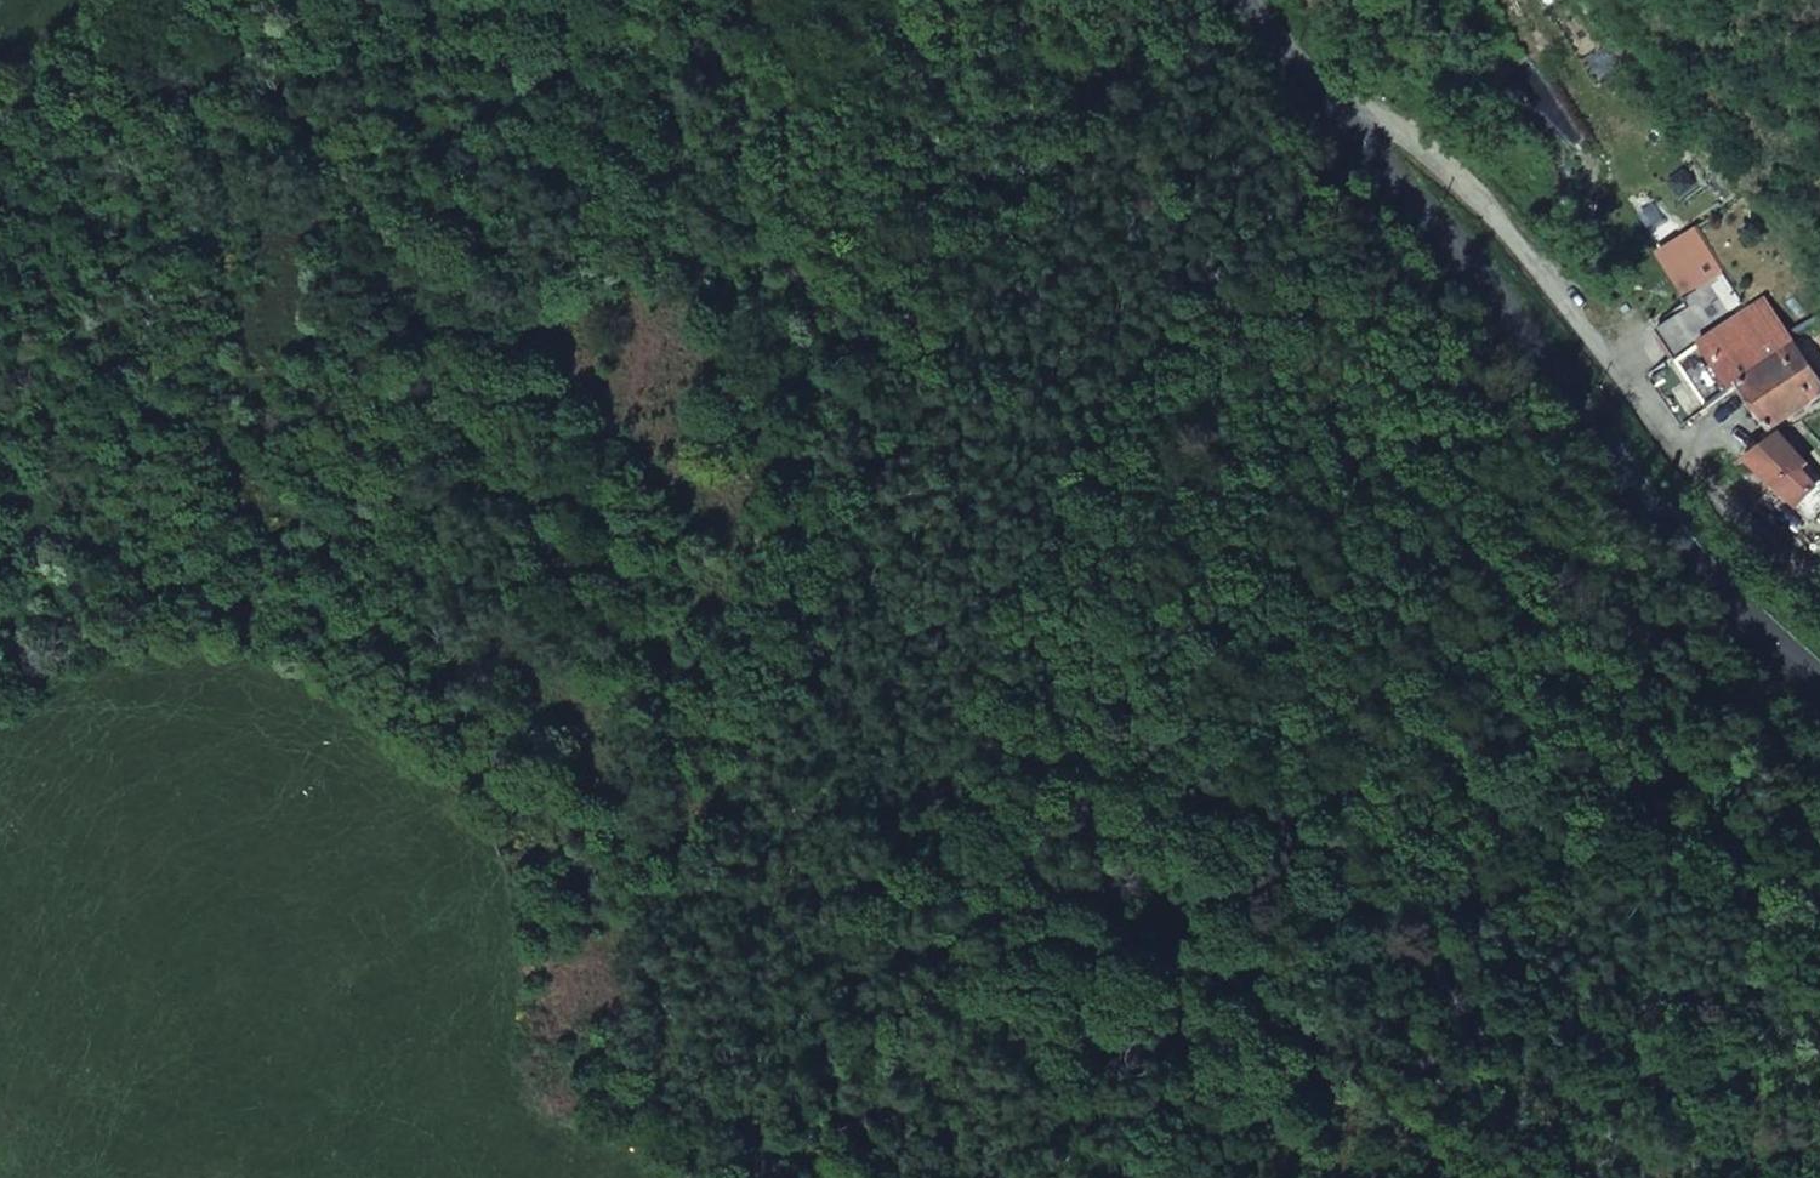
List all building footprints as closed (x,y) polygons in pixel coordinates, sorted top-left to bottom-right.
[(1695,294),(1726,274),(1697,229),(1667,251),(1695,294)] [(1749,309),(1726,274),(1695,294),(1690,298),(1698,309),(1663,332),(1680,357),(1749,309)] [(1785,347),(1780,339),(1794,330),(1772,295),(1749,309),(1680,357),(1681,360),(1713,406),(1747,383),(1790,353),(1785,347)] [(1690,298),(1655,321),(1663,332),(1698,309),(1690,298)] [(1797,366),(1809,359),(1796,341),(1785,347),(1790,353),(1797,366)] [(1747,383),(1775,423),(1819,393),(1819,376),(1809,359),(1797,366),(1790,353),(1747,383)] [(1713,406),(1681,360),(1660,375),(1692,424),(1713,406)] [(1748,455),(1779,487),(1811,466),(1784,430),(1748,455)]
